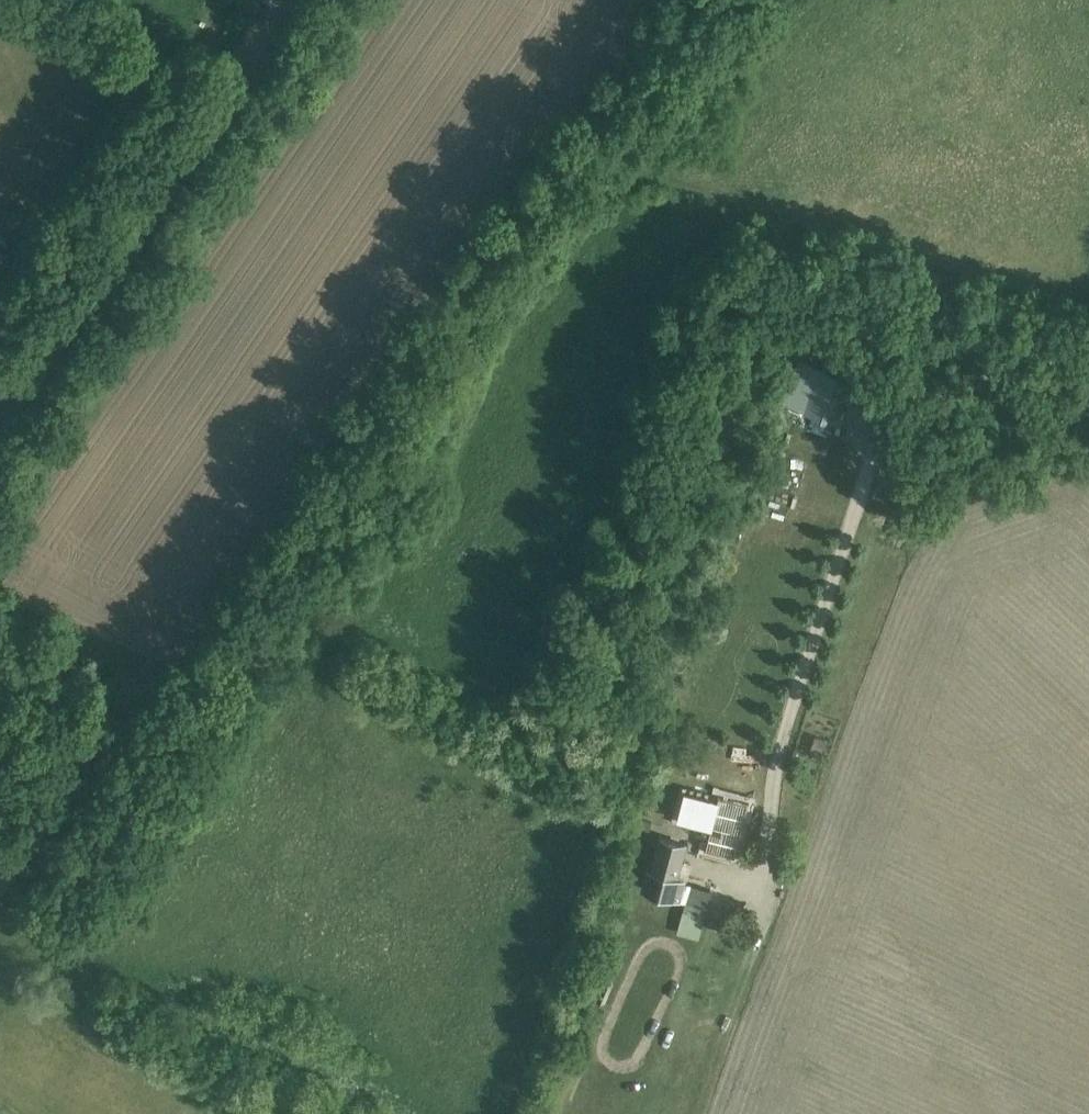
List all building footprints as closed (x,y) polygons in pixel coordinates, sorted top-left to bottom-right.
[(863,320),(859,332),(876,339),(881,327),(863,320)] [(816,364),(800,358),(798,358),(782,403),(838,424),(854,378),(850,376),(855,363),(841,359),(828,353),(823,367),(816,364)] [(686,792),(679,818),(711,826),(717,800),(686,792)] [(717,805),(716,810),(711,830),(706,849),(731,856),(742,811),(738,810),(740,806),(722,802),(721,806),(717,805)] [(677,842),(660,837),(650,871),(647,870),(642,890),(669,896),(679,898),(683,882),(684,878),(676,877),(684,843),(677,842)] [(681,914),(676,932),(698,938),(702,923),(704,915),(684,909),(682,909),(681,914)]
